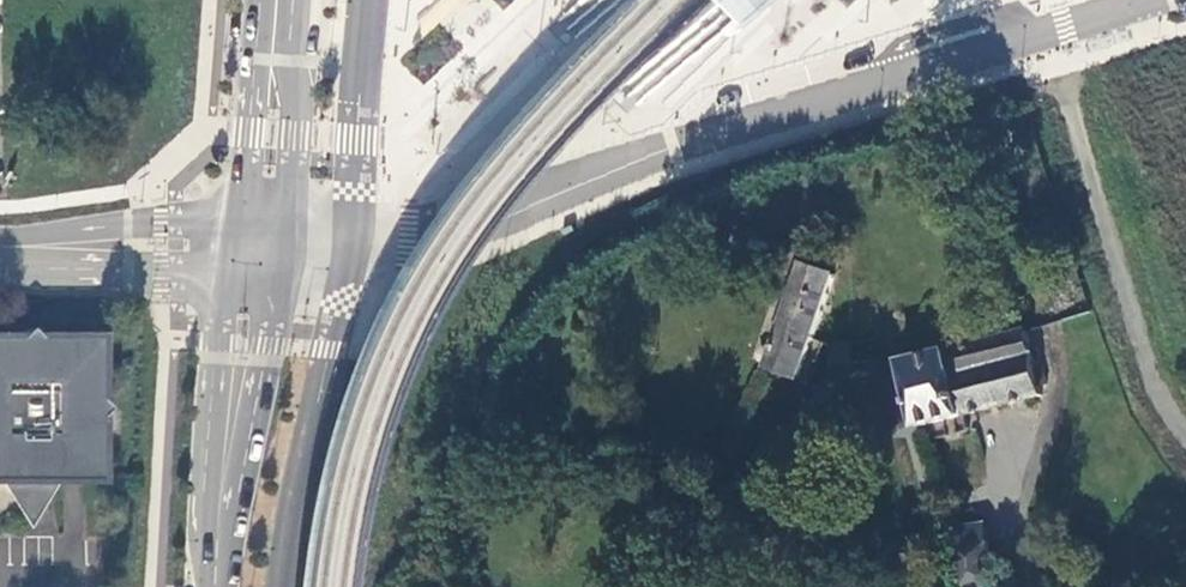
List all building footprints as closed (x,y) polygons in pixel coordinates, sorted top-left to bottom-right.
[(705,10),(712,16),(725,29),(755,0),(695,0),(705,10)] [(806,378),(836,280),(809,271),(808,275),(805,285),(777,368),(806,378)] [(793,281),(805,285),(808,275),(796,271),(793,281)] [(0,341),(0,483),(4,483),(27,504),(47,484),(97,482),(97,423),(108,412),(97,401),(97,342),(35,341),(27,333),(17,341),(0,341)] [(964,409),(1041,391),(1029,349),(1027,333),(950,353),(964,409)] [(908,365),(924,432),(967,419),(964,409),(950,353),(908,365)] [(957,533),(967,586),(999,586),(988,530),(957,533)]
